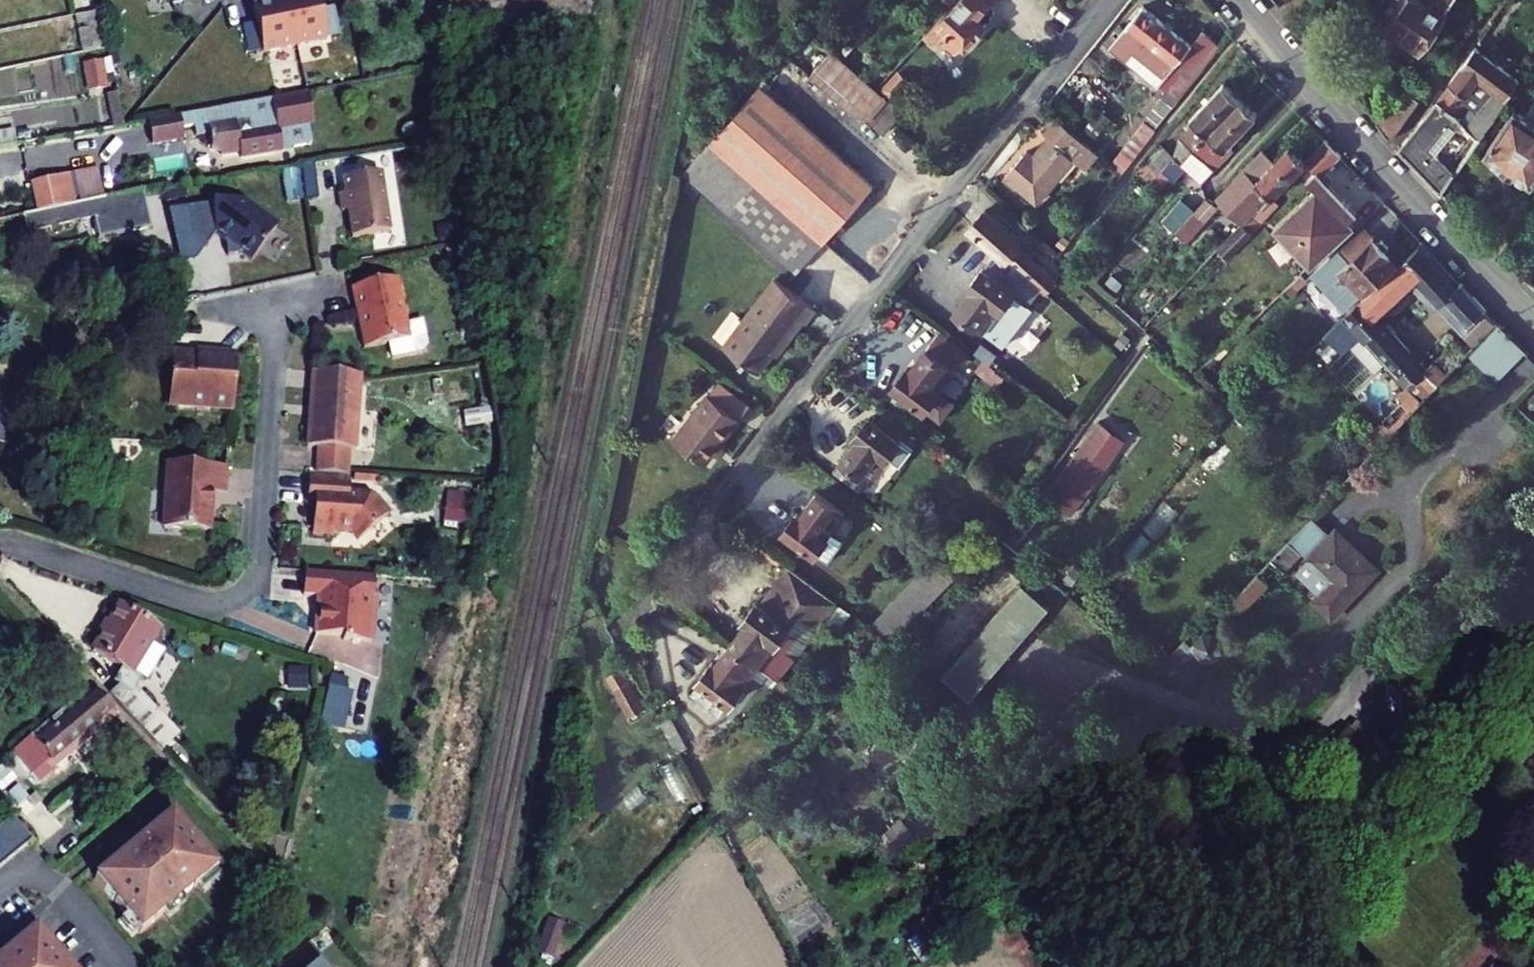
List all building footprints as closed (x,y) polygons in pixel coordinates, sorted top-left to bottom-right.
[(296,44),(287,0),(285,0),(273,2),(273,0),(252,5),(256,21),(242,24),(247,52),(261,49),(262,51),(296,44)] [(325,38),(325,36),(339,33),(333,5),(319,8),(317,0),(287,0),(296,44),(325,38)] [(966,49),(982,32),(972,23),(976,18),(993,0),(959,0),(925,37),(936,47),(943,40),(956,52),(962,45),(966,49)] [(1377,27),(1394,38),(1392,41),(1418,57),(1455,0),(1394,0),(1377,27)] [(1144,119),(1157,128),(1221,44),(1203,31),(1193,44),(1144,5),(1124,29),(1120,25),(1106,44),(1165,92),(1144,119)] [(102,9),(76,14),(85,51),(109,45),(102,9)] [(783,90),(790,97),(808,76),(810,77),(831,52),(818,40),(808,31),(765,80),(772,86),(767,92),(775,99),(783,90)] [(841,49),(848,56),(856,47),(849,41),(841,49)] [(1451,85),(1439,100),(1456,117),(1466,106),(1472,111),(1462,121),(1480,139),(1485,131),(1497,114),(1521,80),(1476,47),(1449,82),(1451,85)] [(869,119),(887,134),(906,110),(900,107),(909,97),(900,89),(908,81),(899,73),(884,90),(891,97),(887,101),(831,52),(810,77),(850,112),(869,119)] [(88,91),(112,88),(108,60),(83,64),(88,91)] [(765,80),(710,143),(824,243),(824,242),(826,243),(875,187),(775,99),(767,92),(772,86),(765,80)] [(1179,162),(1238,98),(1222,82),(1182,124),(1187,128),(1178,137),(1173,152),(1176,154),(1173,156),(1179,162)] [(225,106),(151,119),(155,142),(186,136),(184,126),(197,123),(198,133),(212,131),(214,146),(225,153),(242,150),(244,155),(285,148),(285,146),(315,141),(311,122),(316,122),(310,90),(283,95),(225,106)] [(900,107),(906,110),(914,101),(909,97),(900,107)] [(1200,183),(1232,149),(1228,144),(1255,114),(1238,98),(1179,162),(1173,156),(1170,153),(1157,168),(1168,178),(1181,166),(1200,183)] [(1456,117),(1439,100),(1401,149),(1411,159),(1443,192),(1455,174),(1437,155),(1432,149),(1451,123),(1457,128),(1462,121),(1456,117)] [(1402,103),(1383,127),(1393,139),(1413,112),(1412,111),(1402,103)] [(1490,151),(1533,181),(1533,180),(1533,104),(1523,119),(1517,114),(1490,151)] [(1504,119),(1497,114),(1485,131),(1491,137),(1504,119)] [(1087,129),(1097,138),(1107,126),(1097,118),(1087,129)] [(1003,175),(1036,203),(1073,159),(1083,168),(1096,153),(1058,121),(1045,136),(1048,139),(1033,157),(1025,150),(1003,175)] [(1451,123),(1432,149),(1437,155),(1457,128),(1451,123)] [(13,132),(15,143),(41,139),(40,128),(13,132)] [(1101,154),(1122,172),(1148,139),(1138,131),(1121,153),(1110,144),(1101,154)] [(1325,139),(1306,158),(1320,173),(1323,170),(1339,155),(1325,139)] [(710,143),(684,173),(797,273),(824,243),(710,143)] [(1159,191),(1168,178),(1157,168),(1170,153),(1161,144),(1137,170),(1159,191)] [(1219,203),(1241,223),(1255,207),(1258,210),(1265,202),(1296,168),(1304,161),(1289,145),(1274,160),(1264,149),(1230,184),(1234,188),(1219,203)] [(1306,158),(1304,161),(1296,168),(1314,187),(1272,226),(1309,265),(1352,225),(1347,219),(1355,212),(1328,183),(1331,179),(1323,170),(1320,173),(1306,158)] [(298,171),(283,173),(288,203),(303,200),(298,171)] [(349,195),(341,196),(343,213),(349,212),(354,239),(391,233),(381,172),(347,178),(349,195)] [(303,180),(306,202),(319,200),(315,178),(303,180)] [(75,206),(69,179),(33,187),(39,214),(75,206)] [(23,218),(27,235),(94,220),(98,241),(149,229),(141,192),(75,206),(39,214),(23,218)] [(1362,209),(1372,220),(1388,204),(1378,193),(1362,209)] [(192,206),(173,209),(185,262),(200,259),(210,245),(220,232),(230,239),(232,254),(247,252),(256,259),(281,224),(245,197),(192,206)] [(1206,198),(1193,212),(1202,220),(1216,207),(1206,198)] [(1218,247),(1227,257),(1251,235),(1249,232),(1261,223),(1273,211),(1265,202),(1258,210),(1255,207),(1241,223),(1218,247)] [(971,226),(999,251),(1040,288),(1045,293),(1056,281),(1017,246),(1021,242),(986,210),(971,226)] [(1175,232),(1184,240),(1202,220),(1193,212),(1175,232)] [(1367,241),(1357,230),(1309,274),(1344,311),(1397,263),(1372,236),(1367,241)] [(1362,440),(1373,451),(1448,374),(1435,361),(1424,369),(1379,323),(1414,289),(1433,308),(1457,286),(1418,246),(1326,335),(1342,350),(1359,334),(1408,386),(1394,400),(1398,404),(1362,440)] [(956,309),(1003,344),(1031,307),(1028,304),(1040,288),(999,251),(985,270),(982,269),(969,287),(971,289),(956,309)] [(360,320),(408,319),(400,280),(353,290),(360,320)] [(724,347),(758,373),(778,346),(782,349),(803,322),(806,324),(816,310),(776,280),(724,347)] [(1433,308),(1446,323),(1474,297),(1460,283),(1457,286),(1433,308)] [(1446,323),(1460,337),(1487,310),(1474,297),(1446,323)] [(368,337),(370,350),(390,346),(393,360),(430,353),(424,323),(410,326),(408,319),(360,320),(360,324),(371,331),(368,337)] [(964,356),(938,336),(930,346),(929,345),(910,370),(906,367),(892,384),(923,409),(964,356)] [(1471,353),(1480,362),(1498,344),(1489,336),(1471,353)] [(974,351),(990,363),(997,354),(981,342),(974,351)] [(169,358),(165,411),(231,415),(234,359),(208,357),(208,360),(169,358)] [(361,379),(313,375),(310,409),(313,409),(312,419),(310,419),(307,450),(354,454),(361,379)] [(1011,396),(1023,405),(1028,398),(1016,389),(1011,396)] [(1533,392),(1524,400),(1533,410),(1533,393),(1533,392)] [(674,440),(704,463),(717,446),(720,448),(741,420),(709,395),(674,440)] [(1023,405),(1039,417),(1044,410),(1028,398),(1023,405)] [(890,405),(877,423),(889,432),(902,414),(890,405)] [(1043,420),(1053,428),(1059,421),(1049,413),(1043,420)] [(842,458),(868,479),(884,458),(898,440),(899,440),(889,432),(877,423),(868,416),(853,434),(858,438),(842,458)] [(1046,493),(1072,512),(1106,465),(1089,453),(1106,428),(1098,422),(1046,493)] [(1089,453),(1106,465),(1124,440),(1106,428),(1089,453)] [(76,456),(77,440),(0,434),(0,447),(76,456)] [(910,450),(898,440),(884,458),(896,467),(910,450)] [(868,479),(842,458),(831,471),(858,492),(868,479)] [(166,487),(223,491),(224,471),(167,467),(166,487)] [(369,499),(348,497),(349,477),(309,475),(307,499),(372,503),(369,499)] [(162,533),(207,536),(210,497),(222,498),(223,491),(166,487),(162,533)] [(796,511),(782,529),(813,552),(843,512),(816,492),(799,513),(796,511)] [(349,535),(356,543),(385,519),(372,503),(307,499),(307,504),(314,505),(312,532),(318,539),(323,539),(330,534),(349,535)] [(1313,599),(1331,617),(1378,569),(1335,530),(1331,534),(1311,516),(1288,540),(1271,557),(1284,571),(1302,552),(1332,581),(1313,599)] [(1050,577),(1056,583),(1071,566),(1064,561),(1050,577)] [(1056,583),(1063,589),(1077,572),(1071,566),(1056,583)] [(747,623),(730,645),(758,666),(764,658),(772,664),(796,632),(788,626),(798,613),(818,629),(837,603),(789,567),(761,605),(757,602),(744,620),(747,623)] [(1230,601),(1241,611),(1267,584),(1256,573),(1230,601)] [(375,579),(303,574),(301,599),(316,600),(313,638),(341,640),(340,645),(370,647),(375,579)] [(1028,584),(948,676),(974,698),(1054,607),(1028,584)] [(109,697),(156,746),(166,737),(169,734),(146,709),(148,706),(131,696),(156,655),(147,649),(156,633),(118,609),(92,653),(121,671),(113,684),(118,688),(109,697)] [(1203,628),(1191,641),(1203,651),(1217,651),(1223,644),(1222,635),(1215,628),(1203,628)] [(1159,668),(1178,686),(1206,654),(1203,651),(1191,641),(1187,637),(1159,668)] [(690,694),(719,716),(758,666),(730,645),(715,664),(712,661),(697,680),(699,682),(690,694)] [(612,690),(627,715),(645,704),(630,679),(612,690)] [(11,754),(37,784),(51,773),(44,764),(110,708),(97,693),(75,712),(69,704),(11,754)] [(655,715),(676,752),(688,746),(666,709),(655,715)] [(172,814),(95,878),(140,932),(218,868),(172,814)] [(0,825),(0,866),(32,840),(12,816),(0,825)] [(50,855),(55,861),(62,855),(56,849),(50,855)] [(551,960),(564,925),(547,919),(534,954),(551,960)] [(36,930),(0,960),(0,966),(67,966),(36,930)]
